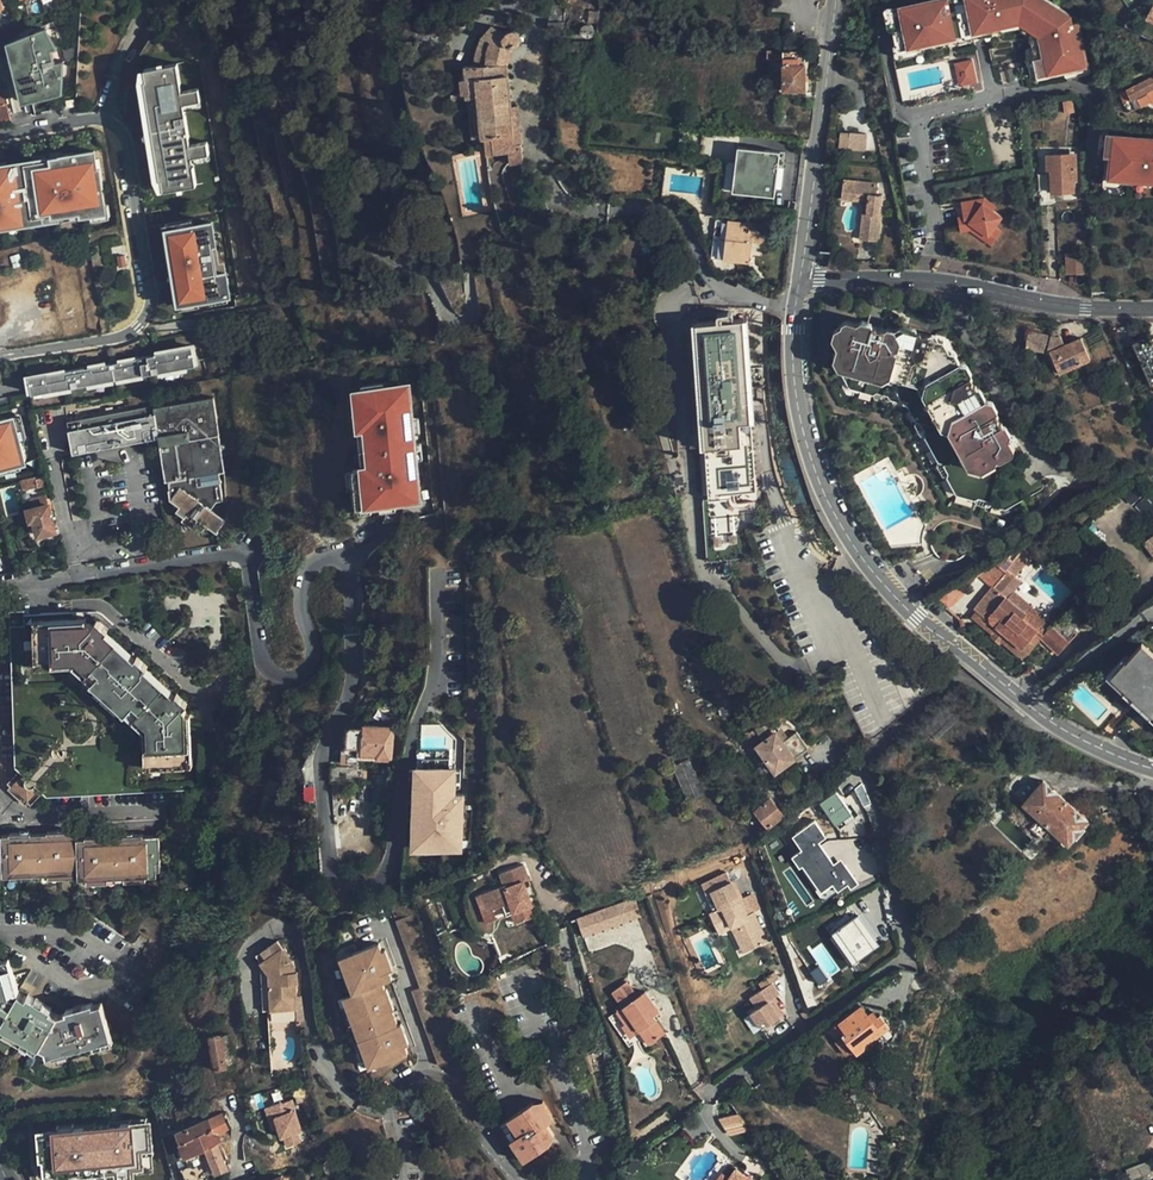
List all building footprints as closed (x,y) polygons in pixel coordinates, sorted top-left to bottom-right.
[(880,8),(891,51),(951,36),(950,36),(993,25),(993,19),(1009,24),(1023,33),(1028,31),(1033,55),(1028,56),(1033,75),(1079,64),(1069,21),(1064,23),(1063,17),(1031,0),(914,0),(880,8)] [(951,36),(891,51),(892,56),(1004,29),(1011,35),(1023,33),(1009,24),(993,19),(993,25),(950,36),(951,36)] [(1028,31),(1023,33),(1028,56),(1033,55),(1028,31)] [(48,34),(16,43),(28,94),(60,87),(63,65),(56,67),(48,34)] [(497,40),(489,35),(474,49),(470,70),(458,71),(458,81),(455,82),(458,98),(461,97),(468,141),(480,140),(484,157),(507,154),(509,165),(520,163),(526,162),(519,106),(514,107),(507,56),(513,54),(517,50),(518,44),(516,39),(514,37),(510,34),(505,34),(500,35),(497,40)] [(28,94),(16,43),(9,46),(22,103),(52,97),(61,89),(60,87),(28,94)] [(804,51),(781,51),(769,51),(769,57),(782,57),(782,89),(804,89),(804,51)] [(1018,59),(1027,76),(1033,75),(1028,56),(1018,59)] [(967,58),(949,62),(954,85),(973,81),(967,58)] [(186,62),(155,66),(157,78),(154,79),(168,178),(171,178),(172,187),(204,183),(186,62)] [(157,78),(155,66),(146,67),(163,188),(172,187),(171,178),(168,178),(154,79),(157,78)] [(1152,87),(1152,76),(1125,91),(1130,99),(1152,87)] [(5,104),(0,105),(0,120),(9,118),(5,104)] [(862,139),(862,121),(847,121),(846,139),(862,139)] [(1107,144),(1108,123),(1101,122),(1100,141),(1103,143),(1107,144)] [(1108,123),(1107,144),(1114,144),(1112,167),(1152,170),(1152,126),(1108,123)] [(1044,142),(1046,167),(1052,167),(1053,192),(1077,191),(1076,166),(1079,165),(1076,140),(1044,142)] [(1107,144),(1104,174),(1152,178),(1152,170),(1112,167),(1114,144),(1107,144)] [(0,162),(0,222),(5,222),(12,221),(12,216),(89,205),(89,210),(97,209),(111,207),(110,201),(103,148),(83,151),(83,154),(71,155),(71,152),(61,154),(62,162),(26,166),(25,159),(15,160),(15,163),(3,165),(3,162),(0,162)] [(781,152),(739,149),(736,193),(779,196),(781,152)] [(61,154),(25,159),(26,166),(62,162),(61,154)] [(839,197),(854,199),(855,192),(867,193),(866,200),(864,212),(861,213),(858,237),(874,239),(880,194),(874,193),(875,182),(842,178),(839,197)] [(983,196),(959,200),(960,206),(981,202),(993,210),(996,205),(983,196)] [(111,207),(97,209),(98,215),(115,212),(114,200),(110,201),(111,207)] [(981,202),(960,206),(963,223),(970,222),(988,234),(994,225),(1001,215),(993,210),(981,202)] [(89,205),(12,216),(12,221),(13,222),(90,212),(89,210),(89,205)] [(963,223),(960,206),(954,207),(959,231),(969,229),(991,244),(1000,229),(994,225),(988,234),(970,222),(963,223)] [(751,234),(763,237),(764,224),(727,218),(720,257),(746,261),(750,241),(751,234)] [(174,229),(194,226),(193,220),(167,224),(179,303),(185,303),(174,229)] [(219,271),(212,223),(194,226),(174,229),(185,303),(214,298),(214,293),(228,291),(225,270),(219,271)] [(762,243),(763,237),(751,234),(750,241),(762,243)] [(1076,251),(1065,252),(1066,270),(1078,269),(1076,251)] [(124,254),(117,255),(118,266),(125,266),(124,254)] [(848,314),(868,321),(868,315),(851,311),(848,314)] [(983,400),(970,376),(965,365),(961,359),(954,358),(945,343),(942,336),(930,333),(916,328),(905,325),(884,318),(878,324),(869,322),(868,321),(848,314),(841,312),(836,315),(831,331),(833,348),(840,362),(839,372),(847,386),(866,393),(873,389),(886,394),(887,400),(909,408),(916,422),(923,424),(928,432),(927,441),(936,459),(944,461),(949,472),(946,477),(955,493),(975,499),(979,494),(990,497),(990,504),(1007,509),(1043,490),(1048,472),(1033,469),(1038,453),(1015,447),(1011,439),(1002,421),(998,414),(992,402),(983,400)] [(884,318),(905,325),(904,320),(884,313),(880,318),(875,316),(869,322),(878,324),(884,318)] [(754,492),(749,406),(744,319),(696,322),(706,495),(744,493),(754,492)] [(916,328),(930,333),(930,328),(919,324),(916,328)] [(1085,337),(1068,342),(1065,333),(1061,334),(1033,327),(1029,343),(1054,350),(1061,370),(1093,358),(1085,337)] [(1136,342),(1152,381),(1152,380),(1152,340),(1148,342),(1146,338),(1136,342)] [(961,359),(965,365),(969,362),(964,352),(958,352),(953,344),(945,343),(954,358),(961,359)] [(183,349),(24,379),(28,398),(186,369),(183,349)] [(1126,381),(1120,370),(1112,375),(1118,385),(1126,381)] [(979,379),(970,376),(983,400),(992,402),(998,414),(1003,410),(995,396),(987,394),(979,379)] [(393,384),(359,387),(360,397),(362,417),(362,426),(365,426),(369,467),(362,468),(353,468),(355,486),(356,505),(359,505),(372,503),(380,502),(396,501),(400,500),(399,493),(421,490),(413,422),(397,423),(393,384)] [(174,512),(183,519),(188,513),(198,519),(216,531),(225,517),(224,470),(211,398),(53,425),(60,456),(158,438),(164,481),(168,481),(170,500),(179,506),(174,512)] [(18,461),(14,443),(9,422),(0,418),(0,467),(18,461)] [(1002,421),(1011,439),(1014,434),(1009,423),(1002,421)] [(362,426),(358,427),(362,468),(369,467),(365,426),(362,426)] [(34,484),(35,487),(42,485),(40,475),(21,480),(23,486),(34,484)] [(30,508),(46,504),(42,485),(35,487),(37,495),(28,498),(30,508)] [(381,510),(397,509),(396,501),(380,502),(381,510)] [(372,503),(359,505),(359,512),(373,511),(372,503)] [(49,536),(58,534),(55,519),(51,520),(46,504),(30,508),(36,535),(48,533),(49,536)] [(188,513),(183,519),(181,523),(191,530),(198,519),(188,513)] [(1142,543),(1152,558),(1152,535),(1142,543)] [(1005,550),(997,559),(1009,570),(1018,561),(1005,550)] [(1009,570),(997,559),(980,575),(993,587),(1009,570)] [(1021,648),(1034,633),(1036,631),(1022,617),(1025,613),(994,587),(974,609),(1021,648)] [(19,607),(7,607),(14,766),(17,768),(40,788),(46,794),(164,787),(186,786),(183,707),(180,704),(184,700),(174,690),(169,694),(140,668),(145,664),(133,653),(128,657),(100,631),(104,627),(93,616),(88,621),(85,618),(20,621),(20,612),(19,607)] [(1036,631),(1034,633),(1039,638),(1047,629),(1049,627),(1029,609),(1025,613),(1022,617),(1036,631)] [(1047,629),(1039,638),(1059,654),(1066,644),(1047,629)] [(1144,644),(1114,674),(1120,680),(1128,687),(1125,690),(1134,698),(1137,696),(1152,711),(1150,713),(1152,716),(1152,653),(1144,644)] [(968,709),(981,701),(975,696),(962,704),(968,709)] [(384,715),(384,723),(361,723),(361,725),(348,725),(344,728),(344,744),(347,748),(360,748),(360,758),(376,759),(377,757),(385,757),(386,757),(390,757),(390,726),(393,725),(393,715),(384,715)] [(775,771),(806,747),(794,732),(780,742),(767,725),(748,731),(755,745),(775,771)] [(421,756),(421,765),(448,765),(448,755),(421,756)] [(674,768),(689,796),(705,788),(690,759),(674,768)] [(454,835),(454,765),(448,765),(421,765),(415,765),(415,791),(421,791),(421,820),(415,819),(415,835),(454,835)] [(40,788),(17,768),(6,780),(9,784),(6,787),(23,801),(25,799),(28,801),(40,788)] [(867,816),(876,810),(863,777),(853,781),(858,797),(863,807),(862,808),(867,816)] [(1087,821),(1041,782),(1021,805),(1037,818),(1031,826),(1043,837),(1049,830),(1067,845),(1087,821)] [(415,791),(411,792),(411,799),(409,799),(409,819),(415,819),(421,820),(421,791),(415,791)] [(839,807),(844,803),(836,791),(820,802),(834,822),(840,818),(838,815),(842,812),(839,807)] [(766,825),(782,812),(770,796),(754,809),(766,825)] [(796,852),(824,899),(858,880),(844,856),(834,861),(822,840),(828,837),(817,819),(792,834),(801,849),(796,852)] [(157,832),(141,833),(141,831),(120,832),(120,833),(82,835),(78,835),(74,835),(74,830),(65,830),(65,828),(44,829),(44,831),(28,831),(28,830),(7,831),(6,833),(0,833),(0,860),(1,874),(77,872),(77,877),(155,873),(155,859),(159,859),(157,832)] [(454,835),(415,835),(415,845),(454,846),(454,835)] [(525,918),(518,898),(513,883),(518,881),(512,865),(490,873),(494,885),(471,893),(477,911),(492,907),(495,918),(501,916),(504,925),(525,918)] [(748,944),(765,937),(766,937),(757,913),(750,916),(746,908),(732,874),(716,881),(723,898),(713,902),(708,904),(715,922),(729,917),(734,926),(740,923),(748,944)] [(513,883),(518,898),(523,896),(518,881),(513,883)] [(723,898),(716,881),(707,884),(713,902),(723,898)] [(477,911),(471,893),(466,894),(476,924),(495,918),(492,907),(477,911)] [(638,897),(581,916),(587,932),(645,914),(638,897)] [(754,905),(746,908),(750,916),(757,913),(754,905)] [(855,921),(850,925),(870,955),(875,951),(855,921)] [(740,923),(734,926),(742,946),(748,944),(740,923)] [(850,925),(839,932),(859,962),(870,955),(850,925)] [(839,932),(834,935),(854,965),(859,962),(839,932)] [(341,959),(346,972),(352,968),(357,981),(351,983),(355,994),(345,998),(349,1008),(352,1006),(358,1020),(353,1022),(355,1026),(367,1054),(372,1065),(376,1074),(413,1056),(416,1055),(412,1047),(416,1045),(407,1025),(404,1026),(398,1013),(399,1011),(390,992),(388,993),(385,984),(396,980),(393,971),(396,970),(387,950),(383,950),(379,943),(341,959)] [(277,959),(286,955),(282,947),(274,950),(277,959)] [(295,975),(286,955),(277,959),(274,950),(259,957),(268,978),(269,1001),(293,1001),(292,988),(295,987),(295,975)] [(11,970),(7,955),(0,957),(0,966),(2,973),(11,970)] [(648,987),(638,970),(630,975),(621,959),(606,968),(615,984),(622,996),(620,998),(630,1016),(632,1015),(642,1030),(658,1020),(647,1002),(640,991),(648,987)] [(87,1004),(62,1011),(55,1013),(49,1009),(25,995),(17,990),(11,970),(2,973),(0,966),(0,1024),(21,1037),(24,1033),(53,1050),(72,1046),(73,1051),(109,1042),(98,1001),(87,1004)] [(352,968),(346,972),(351,983),(357,981),(352,968)] [(622,996),(615,984),(608,989),(614,1001),(612,1003),(622,1020),(630,1016),(620,998),(622,996)] [(782,995),(774,984),(746,1004),(759,1023),(766,1019),(771,1025),(786,1016),(775,1000),(782,995)] [(654,998),(648,987),(640,991),(647,1002),(654,998)] [(25,995),(49,1009),(50,1006),(26,992),(25,995)] [(62,1011),(87,1004),(86,1001),(61,1008),(62,1011)] [(293,1001),(269,1001),(268,1012),(293,1011),(293,1001)] [(352,1006),(349,1008),(342,1011),(350,1028),(355,1026),(353,1022),(358,1020),(352,1006)] [(849,1032),(846,1035),(858,1051),(868,1044),(867,1043),(889,1026),(881,1014),(877,1016),(874,1011),(869,1015),(862,1006),(841,1021),(849,1032)] [(766,1019),(759,1023),(764,1029),(771,1025),(766,1019)] [(226,1065),(220,1031),(209,1033),(215,1067),(226,1065)] [(24,1033),(21,1037),(49,1054),(53,1050),(24,1033)] [(920,1039),(911,1038),(907,1061),(917,1062),(920,1040),(920,1039)] [(72,1046),(53,1050),(54,1056),(73,1051),(72,1046)] [(372,1065),(367,1054),(362,1055),(367,1066),(372,1065)] [(558,1123),(549,1113),(557,1106),(542,1090),(535,1096),(531,1092),(503,1118),(533,1151),(555,1132),(552,1128),(558,1123)] [(286,1099),(275,1103),(283,1126),(287,1137),(289,1136),(293,1146),(306,1142),(302,1131),(307,1129),(296,1098),(287,1101),(286,1099)] [(283,1126),(275,1103),(269,1105),(278,1127),(283,1126)] [(221,1113),(208,1118),(210,1126),(213,1126),(215,1128),(217,1128),(218,1130),(226,1127),(221,1113)] [(130,1121),(130,1122),(145,1120),(144,1114),(129,1116),(130,1121)] [(218,1130),(217,1128),(215,1128),(213,1126),(210,1126),(208,1118),(181,1128),(189,1153),(208,1147),(218,1171),(231,1166),(229,1162),(226,1163),(225,1158),(229,1157),(218,1130)] [(58,1131),(40,1133),(43,1158),(44,1158),(45,1166),(46,1172),(137,1162),(136,1144),(147,1143),(145,1120),(130,1122),(130,1121),(121,1122),(121,1123),(86,1128),(85,1126),(74,1128),(74,1129),(58,1131)] [(57,1125),(58,1131),(74,1129),(74,1128),(73,1123),(57,1125)] [(40,1166),(45,1166),(44,1158),(43,1158),(40,1133),(36,1134),(40,1166)] [(46,1172),(47,1179),(83,1179),(151,1172),(147,1143),(136,1144),(137,1162),(46,1172)] [(189,1153),(181,1156),(189,1179),(211,1179),(209,1174),(218,1171),(208,1147),(189,1153)] [(733,1172),(726,1179),(742,1179),(733,1172)]
